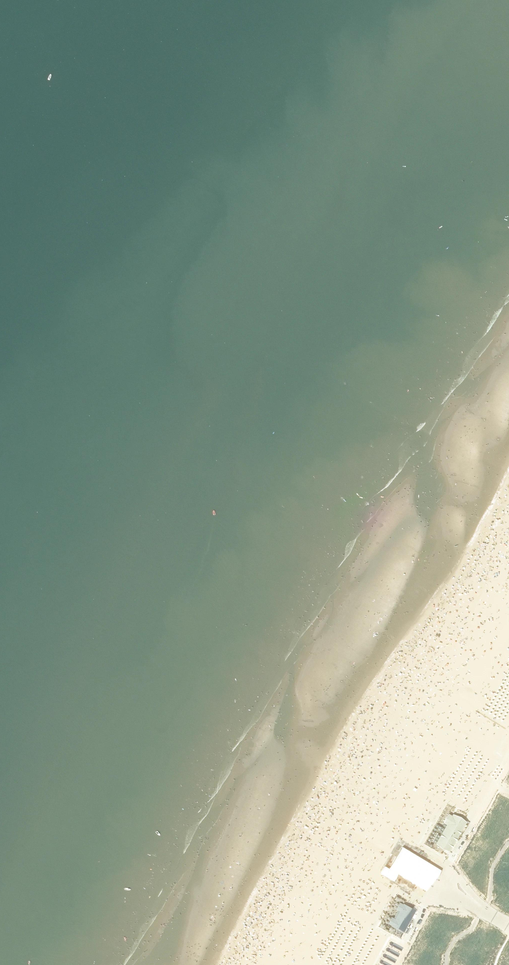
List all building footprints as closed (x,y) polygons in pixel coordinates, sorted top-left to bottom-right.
[(447,824),(436,843),(445,849),(449,851),(466,821),(453,814),(452,816),(448,814),(443,822),(447,824)] [(396,909),(399,911),(395,919),(391,917),(388,923),(391,925),(391,926),(404,933),(416,911),(403,903),(403,904),(399,902),(396,909)]
